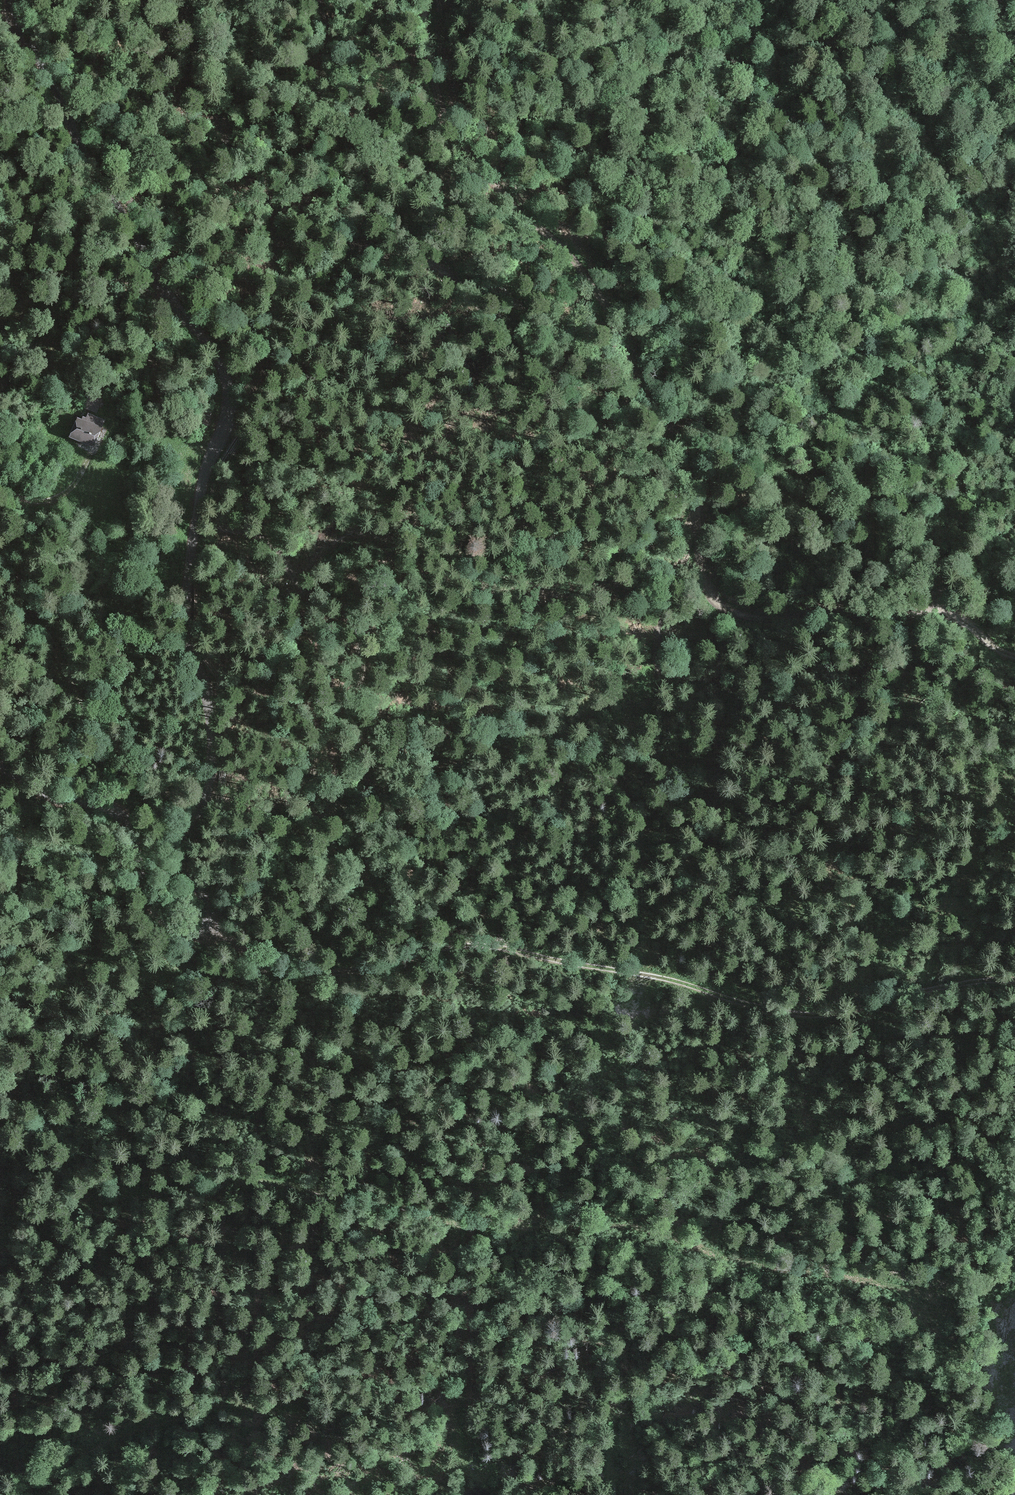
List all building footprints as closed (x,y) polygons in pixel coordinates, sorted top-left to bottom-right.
[(79,419),(72,437),(94,445),(104,420),(90,415),(87,422),(79,419)]
